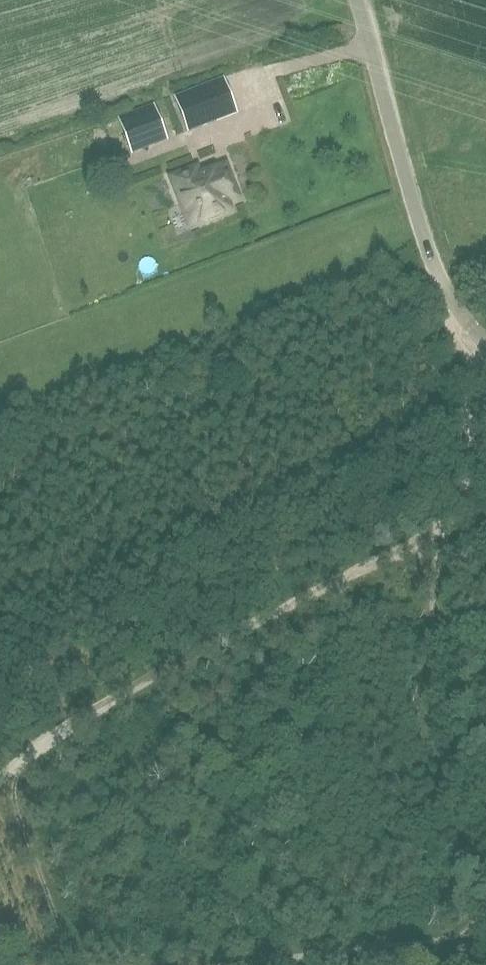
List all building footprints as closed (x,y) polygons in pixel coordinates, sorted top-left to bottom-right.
[(225,69),(229,90),(265,83),(261,63),(225,69)] [(186,128),(236,109),(223,75),(173,94),(186,128)] [(153,102),(117,116),(130,150),(166,136),(153,102)] [(195,170),(171,179),(180,203),(193,199),(196,206),(194,207),(196,211),(198,210),(201,219),(227,209),(224,202),(235,198),(228,180),(225,181),(220,168),(198,177),(195,170)]
